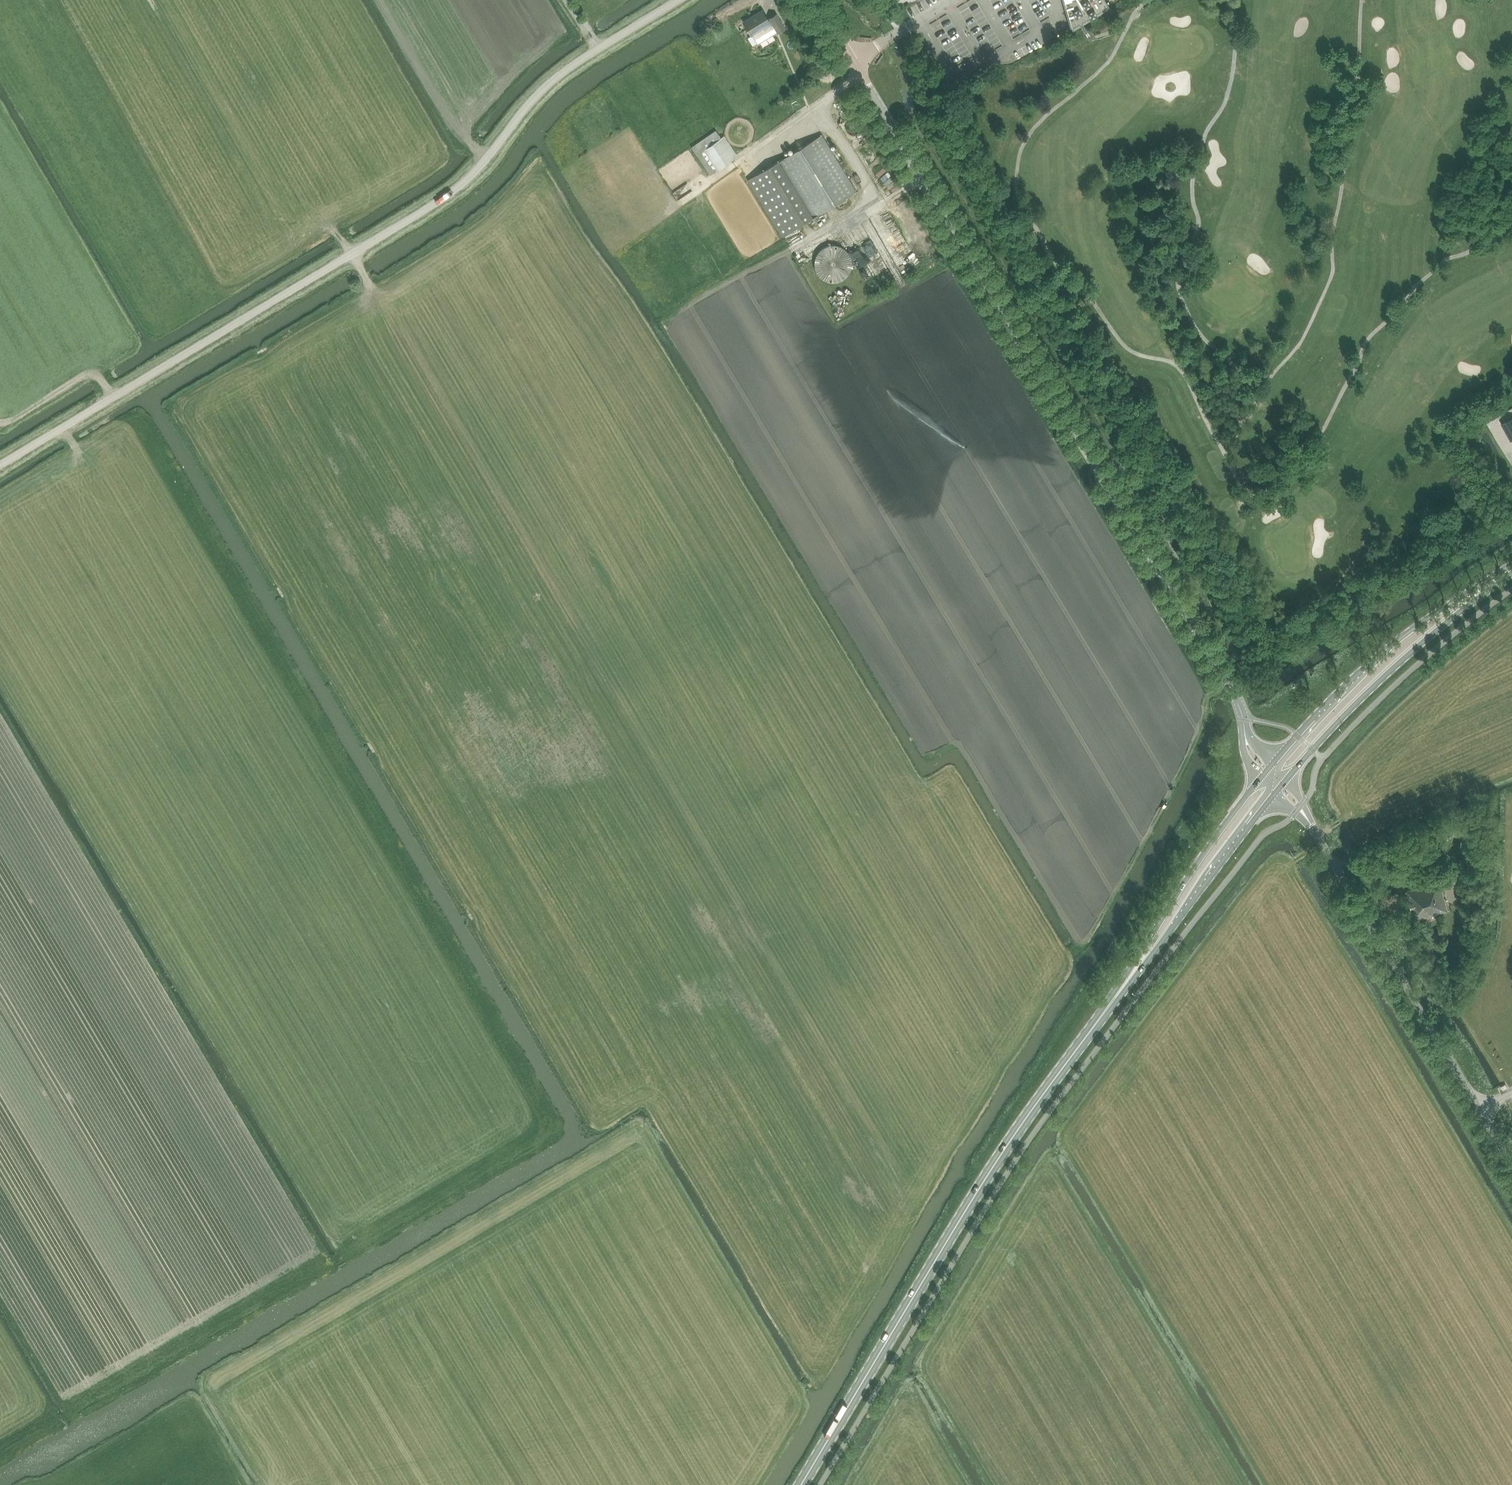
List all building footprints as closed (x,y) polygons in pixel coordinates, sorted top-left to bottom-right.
[(1071,32),(1110,8),(1105,0),(1062,0),(1071,32)] [(767,19),(761,9),(743,21),(752,35),(752,34),(758,43),(774,33),(773,31),(776,29),(777,32),(784,28),(776,14),(767,19)] [(1032,40),(1033,46),(1045,43),(1043,36),(1032,40)] [(1020,51),(1015,42),(1013,44),(1014,46),(1009,48),(1012,55),(1020,51)] [(847,137),(852,145),(864,139),(859,130),(847,137)] [(691,147),(710,174),(733,158),(715,131),(691,147)] [(748,180),(782,236),(855,191),(821,135),(748,180)] [(692,166),(701,178),(707,174),(698,161),(692,166)] [(883,223),(874,229),(893,258),(902,252),(883,223)] [(862,252),(869,250),(865,234),(858,236),(862,252)] [(853,265),(853,262),(853,258),(852,256),(851,253),(849,250),(847,248),(843,246),(840,244),(837,244),(833,244),(830,245),(826,246),(823,249),(821,252),(819,254),(818,258),(818,261),(818,265),(819,268),(820,270),(822,274),(824,276),(827,278),(830,279),(834,280),(837,280),(841,279),(845,277),(847,275),(850,272),(852,269),(853,265)] [(861,279),(865,286),(870,282),(866,275),(861,279)] [(1511,441),(1511,440),(1511,417),(1501,423),(1511,441)] [(1407,890),(1416,919),(1448,910),(1441,889),(1440,890),(1437,881),(1407,890)] [(1459,907),(1460,919),(1475,918),(1474,905),(1459,907)] [(1358,1275),(1351,1278),(1355,1286),(1361,1283),(1358,1275)]
